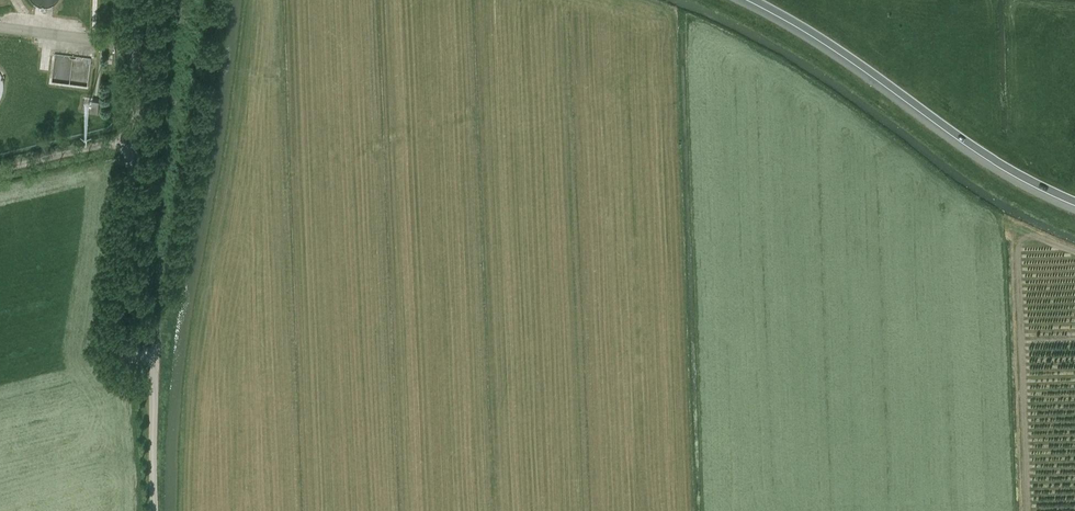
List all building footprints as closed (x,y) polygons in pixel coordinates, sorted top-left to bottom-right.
[(59,0),(29,0),(29,1),(33,6),(38,9),(44,10),(50,8),(55,5),(59,1),(59,0)] [(97,112),(99,101),(92,100),(91,111),(97,112)]
